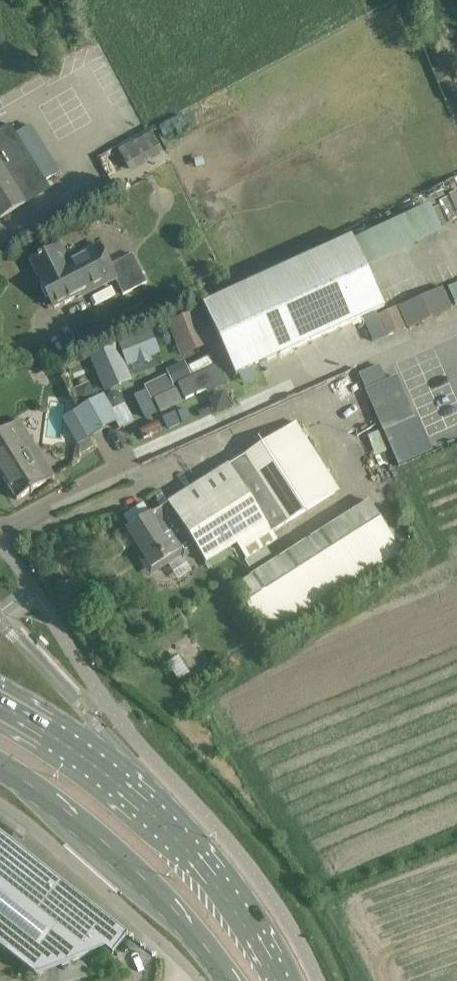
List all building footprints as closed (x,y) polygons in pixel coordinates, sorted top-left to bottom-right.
[(10,126),(0,132),(0,221),(27,204),(25,201),(48,186),(41,174),(10,126)] [(165,152),(153,131),(119,149),(131,171),(165,152)] [(204,306),(236,378),(385,308),(353,238),(204,306)] [(148,282),(134,253),(110,264),(101,246),(69,262),(62,247),(32,263),(40,280),(39,280),(54,308),(87,291),(88,294),(117,278),(124,293),(148,282)] [(456,305),(456,281),(445,285),(453,306),(456,305)] [(443,289),(399,308),(408,330),(453,310),(443,289)] [(396,308),(379,316),(388,337),(406,329),(396,308)] [(168,324),(181,358),(211,345),(197,312),(168,324)] [(374,343),(388,337),(378,314),(364,320),(374,343)] [(138,365),(140,369),(152,364),(151,359),(160,355),(151,334),(119,347),(128,369),(138,365)] [(102,390),(130,377),(117,348),(89,360),(102,390)] [(191,379),(183,363),(165,372),(166,375),(172,388),(177,385),(191,379)] [(191,379),(177,385),(184,401),(204,392),(206,395),(226,386),(217,367),(191,379)] [(380,368),(360,377),(368,396),(388,386),(380,368)] [(401,382),(368,397),(384,432),(417,417),(401,382)] [(95,401),(90,391),(84,387),(73,393),(80,408),(95,401)] [(177,390),(165,395),(170,407),(182,402),(177,390)] [(101,397),(71,415),(87,442),(117,424),(111,413),(101,397)] [(155,410),(150,400),(138,406),(143,416),(155,410)] [(124,405),(111,413),(117,424),(121,431),(135,423),(124,405)] [(207,408),(200,411),(203,418),(210,415),(207,408)] [(417,418),(384,432),(400,468),(433,453),(417,418)] [(47,463),(21,422),(0,435),(0,472),(17,500),(46,482),(38,469),(47,463)] [(142,504),(124,516),(131,528),(128,530),(129,532),(138,545),(150,563),(153,568),(180,550),(181,552),(193,543),(198,551),(208,566),(241,545),(248,557),(263,549),(256,538),(272,529),(338,489),(326,470),(314,452),(297,425),(229,465),(168,504),(150,516),(142,504)] [(369,501),(234,588),(267,640),(402,553),(369,501)] [(36,975),(42,972),(46,971),(105,949),(113,955),(128,936),(115,925),(0,831),(0,946),(36,975)]
